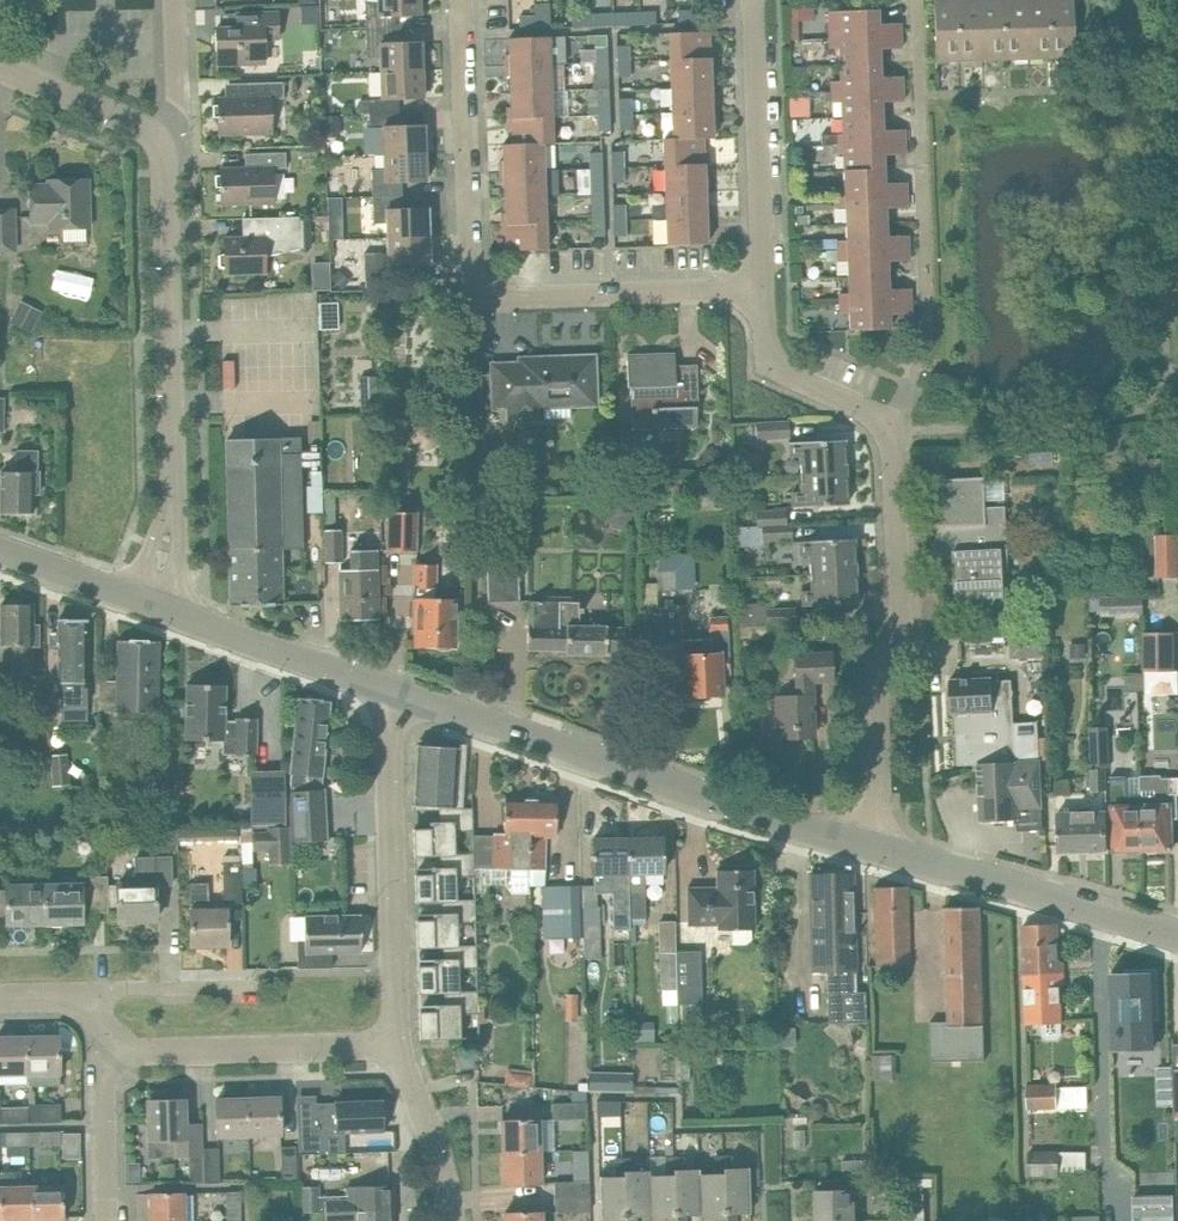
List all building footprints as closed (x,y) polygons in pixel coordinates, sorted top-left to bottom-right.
[(377,2),(364,3),(365,30),(396,29),(395,15),(420,14),(420,0),(377,0),(377,2)] [(957,0),(934,0),(936,61),(959,60),(957,0)] [(959,60),(982,59),(980,0),(957,0),(959,60)] [(1003,0),(980,0),(982,59),(1005,59),(1003,0)] [(1027,0),(1003,0),(1005,59),(1029,58),(1027,0)] [(1029,58),(1052,57),(1050,0),(1027,0),(1029,58)] [(1052,57),(1075,56),(1073,0),(1050,0),(1052,57)] [(318,22),(318,8),(303,8),(303,23),(318,22)] [(830,38),(901,35),(901,23),(879,23),(878,9),(829,11),(830,38)] [(693,11),(677,11),(678,23),(694,23),(693,11)] [(276,12),(268,12),(244,13),(244,27),(216,28),(217,65),(263,63),(263,39),(277,38),(276,12)] [(641,13),(614,14),(614,25),(641,24),(641,13)] [(641,13),(641,24),(659,24),(658,13),(641,13)] [(614,14),(587,15),(588,26),(614,25),(614,14)] [(588,26),(587,15),(561,16),(561,27),(588,26)] [(561,27),(561,16),(534,17),(535,28),(561,27)] [(535,28),(534,17),(519,18),(520,29),(535,28)] [(396,43),(396,29),(365,30),(366,58),(379,57),(380,72),(422,70),(421,42),(396,43)] [(669,59),(714,58),(714,47),(710,47),(709,31),(668,33),(669,59)] [(901,48),(901,35),(830,38),(830,48),(839,48),(840,64),(880,62),(879,49),(901,48)] [(505,65),(549,63),(548,37),(509,38),(509,54),(505,54),(505,65)] [(598,62),(609,61),(608,37),(597,38),(598,62)] [(619,62),(632,62),(632,47),(619,47),(619,62)] [(715,69),(714,58),(669,59),(670,86),(711,84),(711,69),(715,69)] [(610,88),(609,61),(598,62),(599,78),(595,78),(595,88),(610,88)] [(632,77),(632,62),(619,62),(619,77),(632,77)] [(880,62),(840,64),(841,81),(831,81),(832,91),(903,88),(903,76),(881,77),(880,62)] [(550,90),(549,63),(505,65),(506,76),(510,76),(510,91),(550,90)] [(368,98),(368,101),(356,101),(357,114),(369,114),(399,113),(399,98),(424,97),(422,70),(380,72),(381,97),(368,98)] [(283,82),(271,82),(248,83),(248,97),(218,98),(219,134),(272,133),(271,99),(284,98),(283,82)] [(711,84),(670,86),(671,112),(716,111),(716,100),(712,100),(711,84)] [(611,114),(610,88),(595,88),(589,88),(589,115),(600,115),(611,114)] [(903,88),(832,91),(832,101),(841,101),(842,117),(882,115),(881,102),(904,101),(903,88)] [(550,90),(510,91),(511,107),(507,107),(508,118),(551,117),(550,90)] [(622,115),(635,115),(635,100),(622,100),(622,115)] [(717,122),(716,111),(671,112),(672,138),(672,139),(704,138),(713,138),(713,122),(717,122)] [(400,126),(399,113),(369,114),(369,128),(382,128),(383,154),(426,152),(425,125),(400,126)] [(612,131),(611,114),(600,115),(601,132),(612,131)] [(336,115),(324,115),(324,127),(332,127),(336,122),(336,115)] [(635,130),(635,115),(622,115),(622,131),(635,130)] [(882,115),(842,117),(843,134),(833,134),(834,144),(905,141),(904,129),(882,130),(882,115)] [(552,143),(551,117),(508,118),(508,129),(512,128),(512,143),(512,144),(541,144),(552,143)] [(672,139),(672,138),(663,138),(664,166),(708,164),(708,153),(704,153),(704,138),(672,139)] [(905,141),(834,144),(814,145),(814,155),(834,154),(843,154),(844,170),(884,169),(883,155),(906,154),(905,141)] [(512,144),(512,143),(503,144),(504,160),(499,160),(500,171),(542,170),(541,144),(512,144)] [(317,161),(316,149),(301,150),(301,161),(317,161)] [(286,152),(274,153),(250,153),(250,167),(220,168),(221,204),(274,203),(273,168),(286,168),(286,152)] [(426,152),(383,154),(384,169),(371,170),(372,197),(402,195),(402,181),(427,180),(426,152)] [(614,168),(627,168),(627,153),(614,153),(614,168)] [(591,168),(604,168),(604,154),(591,155),(591,168)] [(708,164),(664,166),(665,192),(705,191),(705,175),(709,175),(708,164)] [(605,194),(604,168),(591,168),(592,195),(605,194)] [(627,168),(614,168),(614,183),(627,183),(627,168)] [(884,169),(844,170),(845,187),(835,187),(836,197),(907,194),(906,182),(884,183),(884,169)] [(542,170),(500,171),(500,182),(504,182),(505,198),(543,197),(542,170)] [(62,228),(65,228),(89,227),(88,179),(61,180),(61,184),(30,185),(31,222),(62,222),(62,228)] [(706,206),(705,191),(665,192),(666,219),(710,217),(710,206),(706,206)] [(606,221),(605,194),(592,195),(593,221),(606,221)] [(907,194),(836,197),(836,207),(845,207),(846,223),(886,222),(885,208),(907,207),(907,194)] [(402,195),(372,197),(373,224),(386,223),(386,237),(429,236),(428,208),(403,209),(402,195)] [(543,197),(505,198),(505,213),(501,213),(502,225),(544,223),(543,197)] [(616,221),(629,221),(629,206),(616,206),(616,221)] [(0,210),(0,251),(14,250),(13,209),(0,210)] [(797,215),(797,225),(810,225),(809,215),(797,215)] [(302,217),(273,217),(249,218),(249,237),(223,238),(224,274),(264,272),(264,257),(303,248),(302,229),(302,217)] [(710,217),(666,219),(667,245),(707,244),(707,228),(711,228),(710,217)] [(606,221),(593,221),(594,239),(607,239),(606,221)] [(629,221),(616,221),(616,236),(629,236),(629,221)] [(847,240),(837,240),(802,241),(802,251),(830,250),(838,250),(909,248),(909,235),(886,236),(886,222),(846,223),(847,240)] [(545,249),(544,223),(502,225),(502,234),(506,234),(507,251),(545,249)] [(342,225),(327,225),(328,240),(342,239),(342,225)] [(429,236),(386,237),(387,252),(363,253),(364,280),(406,279),(405,264),(430,263),(429,236)] [(909,260),(909,248),(838,250),(838,260),(847,260),(848,276),(888,275),(887,261),(909,260)] [(838,250),(830,250),(830,261),(838,260),(838,250)] [(338,272),(332,279),(342,288),(348,280),(338,272)] [(888,275),(848,276),(849,293),(839,293),(840,303),(911,301),(910,288),(888,289),(888,275)] [(20,300),(10,322),(30,331),(40,309),(20,300)] [(344,329),(343,300),(322,301),(322,330),(344,329)] [(911,301),(840,303),(840,313),(849,313),(850,330),(890,328),(889,314),(911,313),(911,301)] [(227,355),(229,382),(239,382),(238,370),(242,370),(241,354),(227,355)] [(697,426),(696,397),(695,376),(675,377),(675,354),(627,356),(628,380),(628,388),(632,388),(633,428),(697,426)] [(509,419),(541,418),(540,405),(595,403),(593,357),(537,359),(538,364),(493,365),(495,407),(509,406),(509,419)] [(361,411),(376,411),(376,377),(360,377),(361,411)] [(756,423),(756,438),(790,437),(789,422),(756,423)] [(415,435),(415,436),(415,437),(415,438),(415,439),(416,440),(416,441),(416,442),(417,443),(418,443),(418,444),(419,445),(420,445),(421,446),(422,446),(423,447),(424,447),(425,447),(426,448),(427,448),(428,448),(429,447),(430,447),(431,447),(432,446),(433,446),(434,445),(435,444),(436,443),(437,443),(437,442),(438,441),(438,440),(438,439),(439,438),(439,437),(439,436),(439,435),(438,434),(438,433),(438,432),(437,431),(437,430),(436,429),(436,428),(435,427),(434,427),(433,426),(432,425),(431,425),(430,425),(429,424),(428,424),(427,424),(426,424),(425,424),(424,424),(423,425),(422,425),(421,425),(420,426),(419,427),(418,428),(417,429),(417,430),(416,431),(416,432),(415,433),(415,434),(415,435)] [(301,495),(300,467),(300,439),(248,440),(248,438),(226,439),(230,605),(282,604),(281,548),(302,548),(301,495)] [(800,474),(846,472),(844,439),(790,442),(790,457),(799,456),(800,474)] [(706,450),(704,460),(708,466),(720,459),(712,447),(706,450)] [(1,471),(1,488),(0,512),(33,513),(33,493),(39,493),(39,472),(38,471),(38,450),(15,450),(14,471),(1,471)] [(736,467),(736,472),(739,475),(744,475),(748,471),(747,466),(744,463),(739,463),(736,467)] [(846,472),(800,474),(801,491),(792,492),(793,507),(848,504),(846,472)] [(1010,570),(1008,529),(1006,506),(987,507),(985,477),(933,479),(935,528),(960,527),(961,555),(963,555),(960,562),(955,560),(957,599),(978,598),(981,591),(998,597),(1004,597),(1003,570),(1010,570)] [(595,480),(592,485),(593,490),(598,493),(604,491),(607,488),(606,482),(602,479),(595,480)] [(322,485),(306,486),(307,513),(323,512),(322,485)] [(624,499),(609,522),(625,532),(640,509),(624,499)] [(757,527),(761,526),(786,525),(786,510),(756,512),(757,527)] [(416,514),(388,513),(388,554),(415,554),(416,514)] [(786,525),(761,526),(762,541),(792,540),(791,524),(786,525)] [(324,563),(340,562),(339,529),(323,530),(324,563)] [(1177,576),(1177,535),(1157,535),(1158,576),(1177,576)] [(810,573),(856,570),(854,538),(799,541),(800,556),(809,555),(810,573)] [(339,570),(340,596),(341,620),(379,619),(377,550),(349,551),(350,570),(339,570)] [(416,632),(416,646),(455,647),(456,598),(435,598),(436,564),(415,564),(413,632),(416,632)] [(511,565),(487,566),(488,605),(512,604),(519,604),(518,565),(511,565)] [(657,589),(675,589),(674,569),(656,570),(657,589)] [(856,570),(810,573),(811,590),(802,590),(802,606),(858,603),(856,570)] [(1143,593),(1100,595),(1101,616),(1145,614),(1143,593)] [(582,602),(552,601),(528,601),(527,649),(566,650),(566,653),(606,654),(606,650),(630,651),(631,627),(607,626),(607,625),(578,624),(578,611),(582,612),(582,602)] [(33,645),(38,645),(38,625),(32,625),(33,604),(1,604),(1,628),(1,645),(12,645),(12,674),(33,674),(33,645)] [(659,641),(687,640),(685,604),(642,606),(643,637),(659,636),(659,641)] [(795,608),(765,609),(765,604),(740,606),(741,626),(796,622),(795,608)] [(683,654),(684,672),(685,696),(722,695),(720,670),(728,669),(726,617),(710,618),(711,653),(683,654)] [(58,682),(65,682),(66,708),(94,708),(94,680),(87,680),(86,643),(86,619),(57,619),(57,643),(58,682)] [(1170,631),(1143,632),(1145,672),(1172,671),(1170,631)] [(1009,634),(1011,658),(1045,656),(1044,632),(1009,634)] [(157,712),(158,665),(158,641),(118,640),(117,681),(99,681),(99,711),(157,712)] [(1085,645),(1071,645),(1071,657),(1086,657),(1085,645)] [(831,653),(807,654),(795,655),(796,681),(797,681),(797,696),(777,697),(777,714),(762,715),(763,737),(778,736),(779,738),(814,736),(811,681),(832,680),(831,653)] [(978,764),(1016,762),(1012,679),(993,680),(993,677),(974,678),(950,679),(952,713),(956,713),(958,765),(978,764)] [(225,684),(187,684),(185,740),(222,740),(222,754),(235,754),(235,756),(256,756),(257,718),(236,717),(236,721),(224,721),(225,684)] [(289,785),(292,841),(326,838),(324,790),(321,790),(321,786),(321,775),(322,770),(329,700),(299,697),(289,785)] [(1106,768),(1110,768),(1109,738),(1092,739),(1093,768),(1106,768)] [(454,807),(458,747),(417,745),(414,804),(413,804),(413,805),(454,807)] [(67,785),(66,757),(53,758),(54,785),(67,785)] [(1039,761),(1016,762),(978,764),(981,822),(1018,820),(1018,831),(1044,829),(1041,784),(1039,761)] [(1106,768),(1093,768),(1092,768),(1093,792),(1107,791),(1106,768)] [(250,772),(251,825),(285,824),(284,771),(250,772)] [(1142,805),(1143,850),(1173,849),(1172,818),(1177,818),(1177,794),(1171,794),(1171,775),(1156,775),(1157,804),(1142,805)] [(1143,850),(1142,805),(1127,805),(1126,776),(1111,777),(1113,851),(1143,850)] [(474,853),(474,876),(475,895),(485,896),(490,885),(506,885),(510,893),(531,894),(531,868),(531,799),(504,798),(504,833),(493,833),(493,835),(473,835),(474,853)] [(531,799),(531,868),(545,869),(545,836),(556,836),(557,799),(531,799)] [(413,805),(413,811),(414,811),(414,807),(439,808),(439,822),(429,822),(429,828),(413,829),(414,856),(440,856),(440,855),(456,854),(455,831),(473,830),(472,811),(454,811),(454,807),(413,805)] [(1057,813),(1058,828),(1059,852),(1109,851),(1107,812),(1092,812),(1092,807),(1078,807),(1078,813),(1057,813)] [(292,862),(290,824),(270,825),(270,830),(254,831),(254,848),(271,848),(272,863),(292,862)] [(178,830),(160,830),(160,854),(179,854),(178,830)] [(663,837),(627,838),(629,892),(646,892),(646,873),(663,872),(663,837)] [(629,892),(627,838),(593,839),(593,874),(611,874),(611,893),(629,892)] [(440,855),(440,856),(440,867),(430,868),(431,874),(414,874),(415,902),(441,901),(457,900),(457,899),(456,877),(474,876),(474,853),(456,854),(440,855)] [(171,857),(160,858),(135,858),(135,885),(117,885),(118,920),(156,919),(156,885),(172,884),(171,857)] [(240,904),(239,865),(225,865),(225,904),(240,904)] [(687,887),(687,911),(688,926),(717,925),(717,930),(733,929),(733,944),(747,944),(751,939),(751,929),(755,929),(754,869),(716,870),(717,887),(687,887)] [(854,873),(808,874),(812,971),(829,970),(829,992),(827,993),(828,1024),(866,1022),(865,991),(858,992),(854,873)] [(43,886),(44,922),(82,921),(82,913),(108,912),(107,877),(90,877),(90,889),(81,889),(81,886),(43,886)] [(190,883),(190,922),(191,946),(228,946),(227,909),(208,909),(208,883),(190,883)] [(576,885),(542,886),(544,938),(577,937),(576,885)] [(43,886),(6,887),(6,890),(0,891),(0,914),(7,914),(7,923),(44,922),(43,886)] [(910,966),(908,910),(908,886),(874,887),(874,911),(876,967),(878,967),(879,981),(908,980),(907,966),(910,966)] [(441,901),(442,913),(432,913),(432,920),(416,920),(416,948),(443,947),(443,946),(458,946),(458,945),(457,922),(475,922),(475,899),(457,899),(457,900),(441,901)] [(601,907),(584,907),(585,959),(599,959),(598,939),(601,938),(601,907)] [(980,910),(980,907),(946,908),(946,911),(947,911),(950,1021),(930,1022),(931,1061),(985,1060),(984,1022),(982,1022),(980,910)] [(297,941),(298,968),(332,967),(332,952),(361,951),(361,915),(304,917),(305,940),(297,941)] [(677,990),(676,953),(675,923),(658,923),(659,953),(660,953),(661,990),(677,990)] [(1025,974),(1060,973),(1058,924),(1023,926),(1025,974)] [(443,946),(443,947),(443,959),(433,959),(433,965),(417,966),(418,994),(444,993),(444,992),(460,992),(459,991),(459,968),(477,968),(476,945),(458,945),(458,946),(443,946)] [(243,967),(244,947),(228,946),(228,967),(243,967)] [(702,952),(676,953),(677,990),(678,1024),(701,1024),(700,989),(703,989),(702,952)] [(1060,973),(1025,974),(1028,1023),(1063,1022),(1060,973)] [(1114,1048),(1154,1047),(1152,974),(1112,976),(1113,998),(1116,997),(1116,1021),(1113,1021),(1114,1048)] [(444,992),(444,993),(445,1004),(434,1005),(435,1011),(418,1012),(419,1032),(423,1039),(479,1038),(479,1036),(461,1037),(460,1014),(478,1013),(477,990),(459,991),(460,992),(444,992)] [(566,993),(565,1020),(577,1021),(578,994),(566,993)] [(27,1036),(0,1037),(0,1074),(28,1074),(27,1036)] [(59,1036),(27,1036),(28,1074),(28,1086),(60,1085),(59,1036)] [(460,1066),(474,1066),(474,1053),(460,1053),(460,1066)] [(532,1087),(533,1074),(507,1072),(506,1086),(532,1087)] [(1029,1109),(1057,1107),(1056,1084),(1028,1085),(1029,1109)] [(585,1091),(571,1089),(571,1103),(586,1103),(585,1091)] [(248,1098),(249,1135),(281,1134),(279,1097),(248,1098)] [(249,1135),(248,1098),(216,1099),(217,1137),(249,1135)] [(204,1182),(202,1148),(202,1124),(185,1125),(184,1100),(148,1101),(150,1157),(188,1155),(189,1183),(204,1182)] [(316,1123),(298,1124),(299,1152),(327,1151),(326,1133),(384,1131),(383,1101),(315,1103),(316,1123)] [(621,1102),(597,1102),(598,1114),(621,1114),(621,1102)] [(29,1122),(61,1121),(60,1103),(28,1104),(29,1122)] [(552,1119),(586,1118),(586,1103),(571,1103),(552,1104),(552,1119)] [(502,1152),(540,1151),(539,1119),(501,1120),(502,1152)] [(29,1133),(0,1134),(0,1148),(30,1147),(29,1133)] [(29,1133),(30,1147),(58,1147),(58,1133),(29,1133)] [(296,1146),(281,1146),(282,1181),(297,1181),(296,1146)] [(540,1151),(502,1152),(503,1184),(541,1183),(540,1151)] [(219,1182),(218,1152),(204,1152),(206,1182),(219,1182)] [(1030,1176),(1059,1175),(1059,1153),(1030,1153),(1030,1176)] [(716,1174),(699,1174),(700,1214),(699,1214),(699,1219),(723,1218),(725,1218),(724,1155),(715,1155),(716,1174)] [(723,1218),(723,1220),(737,1220),(737,1213),(750,1213),(749,1168),(729,1169),(729,1155),(724,1155),(725,1218),(723,1218)] [(665,1175),(649,1175),(649,1216),(649,1220),(673,1220),(675,1220),(674,1156),(665,1157),(665,1175)] [(673,1220),(687,1220),(687,1215),(699,1214),(700,1214),(699,1174),(698,1169),(680,1170),(679,1156),(674,1156),(675,1220),(673,1220)] [(637,1216),(649,1216),(649,1175),(648,1170),(630,1170),(630,1157),(624,1158),(625,1220),(637,1220),(637,1216)] [(624,1158),(615,1158),(616,1175),(599,1176),(600,1220),(625,1220),(624,1158)] [(844,1160),(844,1180),(873,1180),(873,1160),(844,1160)] [(15,1187),(15,1175),(0,1176),(0,1214),(0,1220),(31,1220),(31,1186),(15,1187)] [(555,1197),(590,1196),(589,1181),(554,1182),(555,1197)] [(62,1185),(31,1186),(31,1220),(63,1219),(62,1185)] [(347,1201),(325,1201),(319,1202),(319,1190),(301,1190),(302,1212),(326,1211),(392,1209),(391,1185),(347,1187),(347,1201)] [(911,1188),(911,1209),(925,1209),(924,1188),(911,1188)] [(856,1220),(855,1190),(816,1191),(817,1220),(831,1220),(856,1220)] [(183,1193),(150,1193),(150,1220),(184,1220),(183,1193)] [(239,1194),(227,1194),(227,1220),(240,1220),(239,1194)] [(1134,1196),(1134,1198),(1156,1197),(1157,1220),(1175,1220),(1174,1194),(1173,1194),(1173,1195),(1134,1196)] [(590,1212),(590,1196),(555,1197),(555,1213),(590,1212)] [(392,1209),(326,1211),(326,1220),(392,1220),(392,1209)] [(542,1212),(504,1213),(505,1220),(542,1220),(542,1212)]
